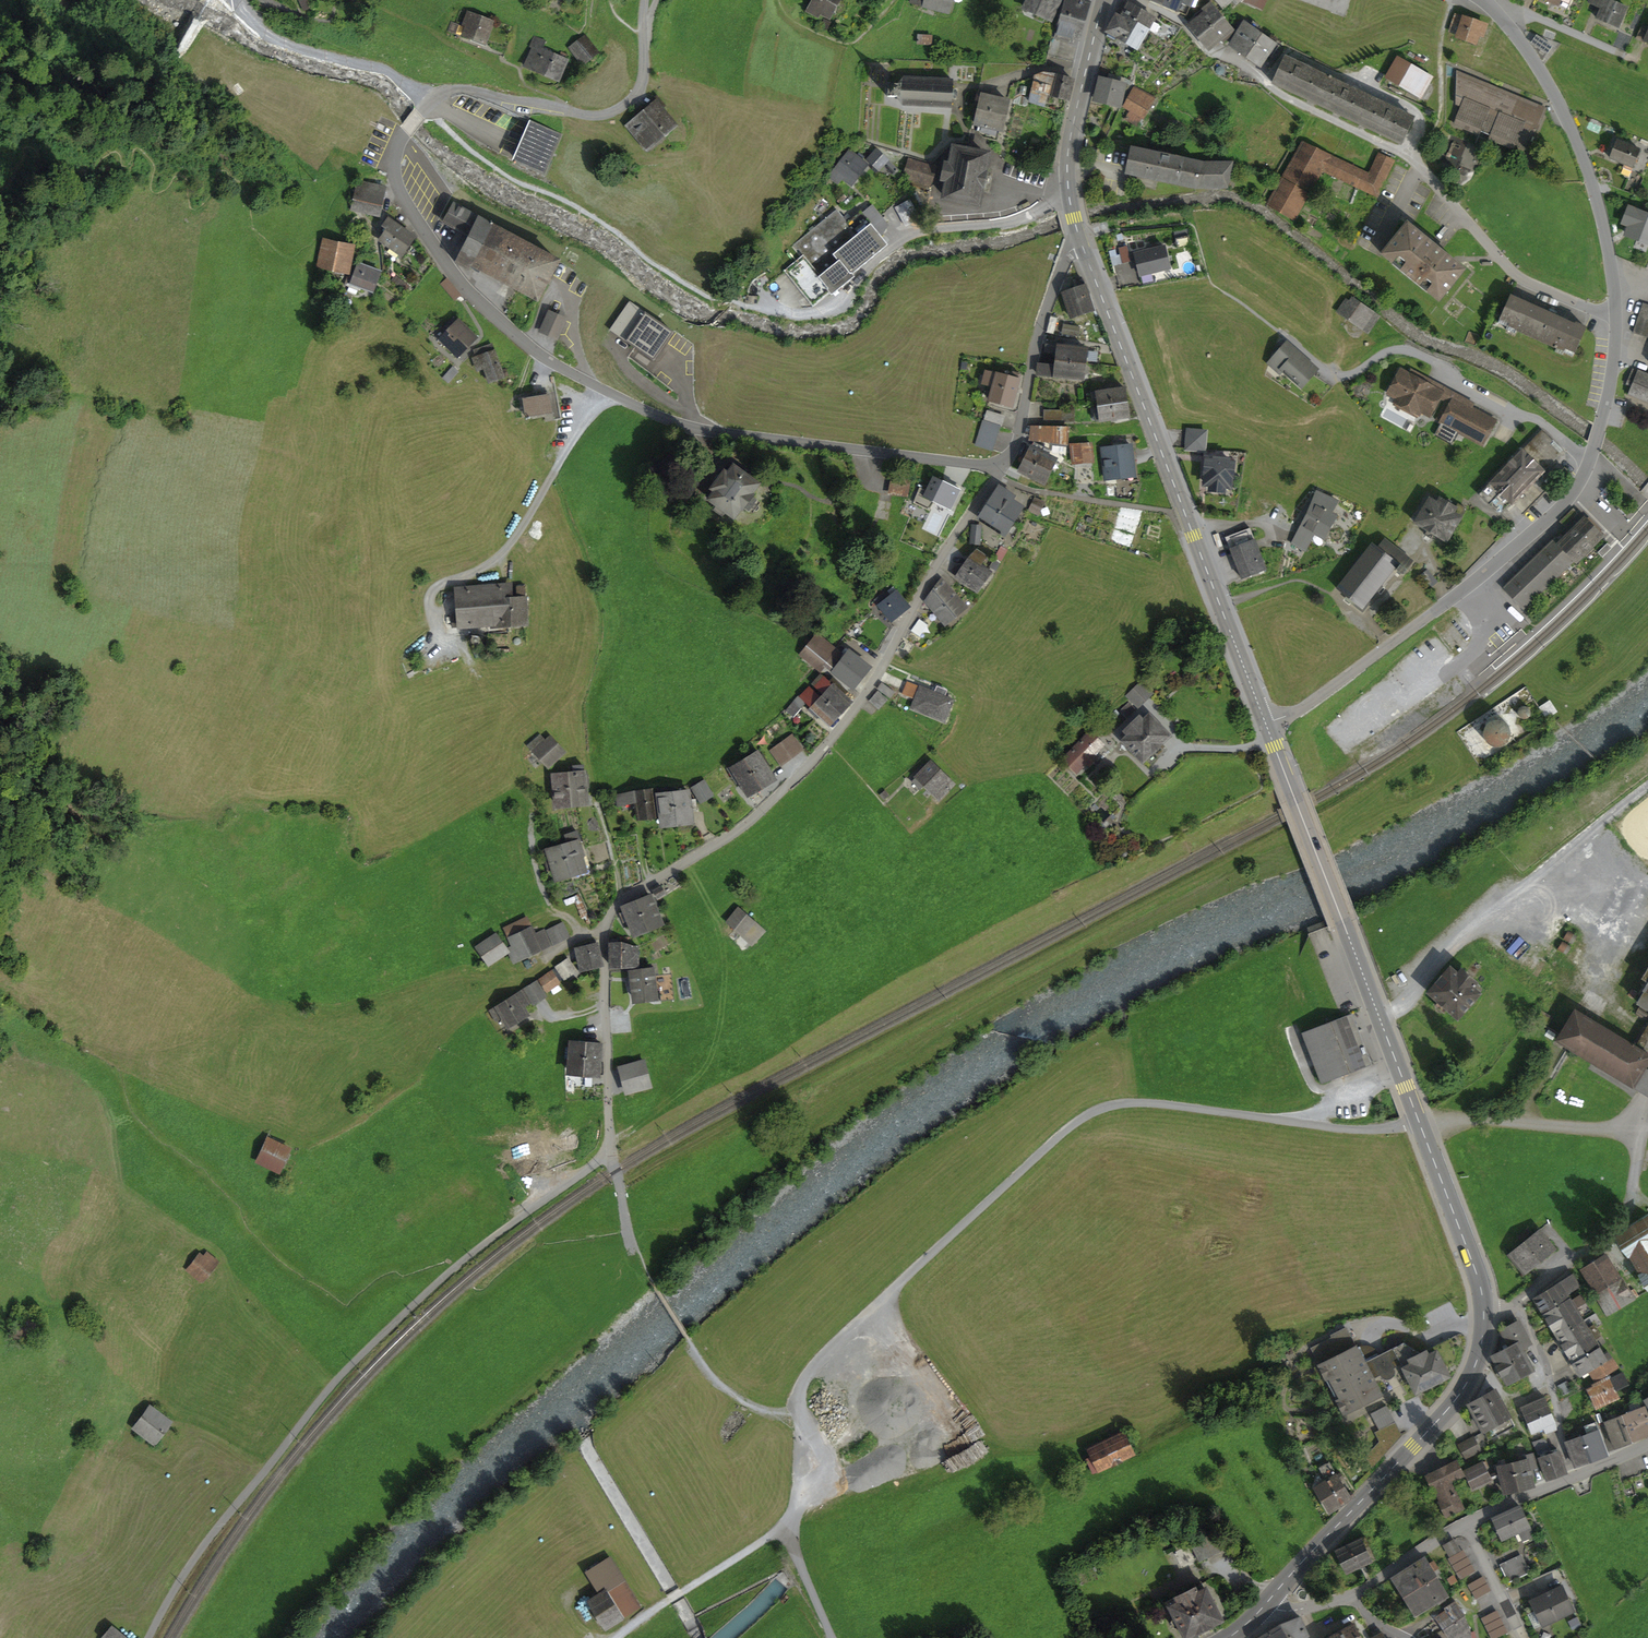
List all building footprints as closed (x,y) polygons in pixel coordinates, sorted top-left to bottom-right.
[(829,17),(834,5),(825,0),(813,0),(807,12),(819,18),(822,13),(829,17)] [(948,13),(951,0),(911,0),(910,2),(948,13)] [(1024,8),(1047,19),(1048,18),(1051,20),(1062,0),(1028,0),(1024,8)] [(1079,39),(1089,3),(1080,0),(1067,0),(1056,37),(1072,42),(1073,38),(1079,39)] [(1163,5),(1185,15),(1189,6),(1191,6),(1193,0),(1165,0),(1163,5)] [(1255,7),(1262,10),(1267,0),(1258,0),(1255,7)] [(1566,9),(1568,3),(1561,0),(1558,0),(1557,3),(1556,5),(1566,9)] [(1597,18),(1618,28),(1627,8),(1609,0),(1591,0),(1590,2),(1601,8),(1597,18)] [(867,2),(864,9),(872,12),(875,6),(867,2)] [(1191,25),(1200,36),(1223,17),(1211,2),(1202,8),(1206,13),(1197,20),(1191,25)] [(1154,18),(1128,3),(1121,17),(1148,30),(1154,18)] [(1194,15),(1197,20),(1206,13),(1202,8),(1194,15)] [(470,20),(464,34),(484,42),(491,22),(468,13),(466,19),(470,20)] [(1117,37),(1137,48),(1148,30),(1121,17),(1116,14),(1107,30),(1106,32),(1109,33),(1107,37),(1115,41),(1117,37)] [(1475,42),(1478,34),(1483,35),(1486,26),(1456,15),(1450,31),(1458,34),(1458,36),(1475,42)] [(1234,32),(1233,30),(1223,17),(1200,36),(1209,47),(1219,39),(1223,43),(1233,33),(1234,32)] [(827,30),(830,22),(825,19),(821,27),(827,30)] [(451,22),(448,31),(455,34),(458,24),(451,22)] [(1244,23),(1231,45),(1247,56),(1262,35),(1244,23)] [(1645,42),(1646,40),(1647,35),(1647,28),(1642,25),(1636,38),(1645,42)] [(569,46),(582,63),(598,52),(584,35),(569,46)] [(919,35),(918,43),(930,44),(930,35),(919,35)] [(1267,53),(1272,56),(1279,46),(1274,43),(1277,39),(1272,36),(1269,40),(1262,35),(1247,56),(1259,65),(1267,53)] [(524,65),(558,79),(566,58),(565,58),(567,54),(561,51),(559,56),(542,49),(546,40),(534,36),(530,47),(531,47),(524,65)] [(1542,39),(1537,47),(1547,53),(1552,46),(1542,39)] [(1302,64),(1286,57),(1273,83),(1401,143),(1414,117),(1396,109),(1349,86),(1331,78),(1332,77),(1330,76),(1330,77),(1302,64)] [(1387,77),(1420,96),(1431,77),(1398,58),(1387,77)] [(1543,115),(1545,109),(1457,72),(1457,80),(1489,93),(1489,92),(1495,94),(1494,95),(1518,105),(1519,104),(1524,106),(1524,108),(1543,115)] [(1043,73),(1042,78),(1035,76),(1030,102),(1064,113),(1073,80),(1050,74),(1043,73)] [(1099,90),(1097,99),(1118,104),(1124,79),(1119,76),(1110,74),(1108,81),(1102,79),(1100,84),(1097,84),(1096,90),(1099,90)] [(903,104),(952,107),(953,80),(938,79),(938,75),(927,75),(927,79),(905,78),(898,84),(888,84),(888,97),(898,97),(903,104)] [(1536,128),(1537,128),(1543,115),(1524,108),(1524,106),(1519,104),(1518,105),(1494,95),(1495,94),(1489,92),(1489,93),(1457,80),(1456,104),(1462,106),(1454,124),(1479,134),(1480,130),(1491,135),(1489,139),(1514,149),(1515,145),(1517,140),(1527,144),(1526,149),(1527,149),(1536,128)] [(1126,119),(1137,125),(1154,97),(1135,87),(1124,106),(1132,111),(1126,119)] [(978,124),(976,131),(983,137),(997,140),(1000,130),(1001,130),(1008,101),(979,94),(977,94),(976,100),(977,101),(981,102),(975,124),(978,124)] [(633,115),(638,120),(656,105),(659,108),(662,105),(655,97),(633,115)] [(638,120),(630,127),(644,144),(660,131),(663,135),(674,126),(659,108),(656,105),(638,120)] [(549,160),(559,136),(531,123),(515,159),(544,171),(549,160)] [(1489,139),(1491,135),(1480,130),(1479,134),(1476,141),(1486,145),(1489,139)] [(644,144),(649,149),(665,136),(663,135),(660,131),(644,144)] [(1515,145),(1526,149),(1527,144),(1517,140),(1515,145)] [(1633,167),(1640,150),(1617,140),(1610,157),(1624,163),(1633,167)] [(1291,216),(1318,167),(1321,169),(1325,170),(1329,161),(1331,158),(1329,157),(1329,156),(1303,143),(1295,156),(1299,158),(1272,205),(1269,204),(1294,218),(1291,216)] [(945,197),(978,203),(987,155),(954,148),(952,164),(945,163),(942,180),(948,181),(945,197)] [(1157,153),(1133,148),(1128,173),(1195,187),(1220,187),(1223,174),(1229,175),(1232,162),(1200,163),(1170,156),(1171,153),(1158,150),(1157,153)] [(849,150),(829,176),(839,184),(844,177),(851,183),(867,163),(849,150)] [(876,150),(867,159),(879,170),(883,165),(888,160),(876,150)] [(1335,163),(1330,173),(1376,195),(1392,161),(1379,155),(1382,157),(1371,181),(1368,179),(1335,163)] [(1368,179),(1371,181),(1382,157),(1379,155),(1368,179)] [(1269,204),(1272,205),(1299,158),(1295,156),(1269,204)] [(514,162),(546,176),(553,161),(549,160),(544,171),(515,159),(514,162)] [(898,170),(888,160),(883,165),(894,175),(898,170)] [(910,177),(931,183),(936,167),(910,160),(906,172),(911,173),(910,177)] [(1325,170),(1330,173),(1335,163),(1329,161),(1325,170)] [(1291,216),(1294,218),(1321,169),(1318,167),(1291,216)] [(1220,187),(1227,187),(1229,175),(1223,174),(1220,187)] [(358,182),(353,209),(361,211),(367,184),(358,182)] [(367,184),(361,211),(379,215),(385,188),(367,184)] [(895,207),(905,225),(919,217),(910,200),(895,207)] [(475,266),(538,300),(558,262),(493,226),(494,224),(492,223),(491,224),(454,204),(444,222),(466,233),(470,235),(469,238),(468,240),(457,262),(470,269),(472,264),(475,266)] [(881,237),(889,225),(872,205),(862,213),(881,237)] [(1627,234),(1647,242),(1647,215),(1630,208),(1624,222),(1631,225),(1627,234)] [(794,244),(803,256),(804,256),(820,276),(839,261),(834,255),(846,245),(845,244),(841,239),(853,230),(848,223),(837,209),(794,244)] [(812,303),(828,290),(832,295),(854,277),(852,274),(887,245),(881,237),(862,213),(861,212),(848,223),(853,230),(841,239),(845,244),(846,245),(834,255),(839,261),(820,276),(804,256),(803,256),(785,271),(812,303)] [(402,224),(404,222),(398,218),(394,223),(400,227),(402,224)] [(394,223),(388,219),(383,225),(387,228),(379,239),(401,254),(413,237),(403,229),(405,226),(402,224),(400,227),(394,223)] [(1452,261),(1453,260),(1419,232),(1418,233),(1407,224),(1400,233),(1398,232),(1389,243),(1391,245),(1383,254),(1394,263),(1393,264),(1427,291),(1428,290),(1439,299),(1446,290),(1448,292),(1457,280),(1456,279),(1463,270),(1452,261)] [(324,238),(318,265),(348,271),(353,244),(324,238)] [(1041,246),(1039,252),(1049,256),(1051,249),(1041,246)] [(1135,254),(1140,275),(1170,268),(1164,247),(1149,250),(1143,252),(1135,254)] [(359,289),(360,286),(372,290),(379,272),(358,263),(352,276),(349,275),(345,284),(359,289)] [(454,301),(461,295),(447,278),(440,284),(454,301)] [(1062,293),(1070,318),(1093,310),(1083,280),(1077,282),(1079,288),(1062,293)] [(758,304),(758,296),(745,295),(745,303),(758,304)] [(1568,348),(1575,352),(1586,327),(1576,323),(1575,325),(1554,316),(1556,313),(1550,310),(1549,313),(1511,296),(1501,318),(1510,322),(1509,325),(1518,329),(1517,330),(1559,349),(1560,348),(1567,351),(1568,348)] [(1356,326),(1367,333),(1380,316),(1353,298),(1350,302),(1346,299),(1338,311),(1357,324),(1356,326)] [(1643,303),(1633,332),(1647,337),(1647,304),(1643,303)] [(671,358),(678,349),(666,339),(672,332),(650,313),(644,320),(627,307),(611,326),(633,345),(627,353),(638,362),(644,354),(662,369),(667,363),(670,365),(674,360),(671,358)] [(549,313),(541,330),(557,337),(565,320),(549,313)] [(451,323),(453,326),(458,321),(454,317),(443,328),(445,329),(451,323)] [(1517,330),(1518,329),(1509,325),(1510,322),(1501,318),(1499,323),(1507,327),(1506,329),(1516,334),(1517,330)] [(447,332),(440,339),(458,356),(476,338),(459,320),(458,321),(453,326),(451,323),(445,329),(447,332)] [(1064,324),(1062,333),(1078,336),(1080,327),(1064,324)] [(1046,352),(1057,353),(1056,360),(1085,364),(1087,349),(1077,348),(1077,344),(1065,342),(1064,346),(1047,344),(1046,352)] [(484,366),(489,381),(503,377),(492,344),(480,348),(483,355),(477,357),(473,358),(477,368),(484,366)] [(1273,360),(1301,385),(1315,369),(1288,344),(1273,360)] [(483,355),(480,348),(474,350),(477,357),(483,355)] [(1566,353),(1572,356),(1575,352),(1568,348),(1567,351),(1560,348),(1559,349),(1557,353),(1565,356),(1566,353)] [(1088,361),(1097,362),(1098,352),(1089,351),(1088,361)] [(1037,374),(1083,379),(1085,364),(1056,360),(1056,365),(1039,363),(1037,374)] [(453,368),(444,378),(448,382),(457,372),(453,368)] [(1471,408),(1474,403),(1411,369),(1408,374),(1442,392),(1439,397),(1451,404),(1454,399),(1471,408)] [(1647,402),(1647,374),(1638,370),(1638,371),(1634,369),(1631,377),(1635,378),(1632,386),(1628,394),(1647,402)] [(1419,410),(1429,415),(1439,397),(1442,392),(1408,374),(1401,370),(1388,394),(1403,401),(1405,410),(1416,416),(1419,410)] [(993,387),(989,400),(1011,406),(1020,374),(1013,372),(1011,378),(986,371),(982,384),(993,387)] [(546,421),(561,419),(553,377),(535,380),(538,397),(535,397),(538,415),(545,413),(546,421)] [(1098,400),(1099,406),(1127,402),(1124,388),(1087,393),(1088,400),(1098,400)] [(525,399),(528,416),(538,415),(535,397),(525,399)] [(1451,404),(1441,422),(1482,444),(1495,421),(1471,408),(1454,399),(1451,404)] [(1096,421),(1129,417),(1127,402),(1099,406),(1099,413),(1095,413),(1096,421)] [(1061,420),(1073,420),(1073,410),(1064,410),(1064,411),(1064,418),(1061,418),(1061,419),(1061,420)] [(987,411),(984,420),(1000,425),(1003,416),(987,411)] [(1061,419),(1061,418),(1064,418),(1064,411),(1045,411),(1045,419),(1061,419)] [(982,426),(977,445),(993,450),(998,431),(982,426)] [(1034,428),(1033,439),(1067,443),(1068,429),(1034,428)] [(1188,430),(1186,449),(1204,450),(1206,431),(1188,430)] [(1544,471),(1543,470),(1551,462),(1560,454),(1546,440),(1549,438),(1542,431),(1519,454),(1502,471),(1479,494),(1500,515),(1511,503),(1512,503),(1516,500),(1544,471)] [(1560,454),(1563,450),(1550,437),(1549,438),(1546,440),(1560,454)] [(1103,449),(1106,479),(1134,476),(1131,445),(1122,446),(1121,440),(1115,441),(1116,447),(1103,449)] [(1072,444),(1073,462),(1092,459),(1089,442),(1072,444)] [(1034,448),(1030,446),(1024,458),(1049,470),(1054,459),(1043,453),(1044,450),(1035,445),(1034,448)] [(1228,490),(1230,475),(1232,475),(1234,464),(1228,463),(1229,459),(1215,457),(1214,462),(1206,461),(1204,472),(1206,472),(1206,487),(1211,488),(1211,489),(1223,491),(1223,489),(1228,490)] [(1018,470),(1043,482),(1049,470),(1024,458),(1018,470)] [(752,493),(759,484),(733,465),(727,473),(724,471),(720,477),(715,482),(711,489),(714,491),(708,499),(716,505),(712,510),(722,517),(726,512),(734,518),(741,509),(742,510),(743,508),(749,512),(752,508),(755,504),(758,500),(752,496),(753,494),(752,493)] [(919,487),(917,493),(951,510),(960,490),(933,476),(926,490),(919,487)] [(890,479),(887,494),(907,498),(910,481),(890,477),(890,479)] [(994,492),(986,504),(1012,521),(1020,509),(1008,501),(1012,494),(999,485),(994,492)] [(1613,491),(1608,486),(1603,490),(1608,496),(1613,491)] [(1337,501),(1316,492),(1306,514),(1329,527),(1335,516),(1330,513),(1337,501)] [(1429,498),(1414,522),(1427,530),(1434,534),(1447,541),(1466,509),(1458,504),(1456,507),(1440,498),(1437,503),(1429,498)] [(1035,499),(1030,509),(1037,513),(1042,503),(1035,499)] [(905,505),(905,515),(930,514),(930,504),(905,505)] [(1004,533),(1012,521),(986,504),(978,516),(987,522),(985,525),(996,532),(998,529),(1004,533)] [(1559,521),(1564,527),(1579,513),(1574,508),(1559,521)] [(1313,532),(1323,538),(1329,527),(1306,514),(1301,525),(1305,527),(1302,531),(1310,537),(1313,532)] [(1576,560),(1578,562),(1606,535),(1588,516),(1585,519),(1593,528),(1601,536),(1576,560)] [(1593,528),(1585,519),(1573,531),(1561,543),(1560,543),(1575,559),(1576,560),(1601,536),(1593,528)] [(972,525),(971,543),(979,544),(981,526),(972,525)] [(1242,578),(1266,569),(1250,527),(1229,535),(1233,547),(1230,548),(1242,578)] [(1425,535),(1431,538),(1434,534),(1427,530),(1425,535)] [(1362,608),(1394,567),(1403,574),(1413,561),(1384,538),(1377,547),(1372,543),(1363,554),(1362,553),(1349,569),(1351,570),(1337,588),(1362,608)] [(1504,587),(1524,608),(1575,559),(1560,543),(1561,543),(1556,538),(1504,587)] [(1598,552),(1602,557),(1612,548),(1607,543),(1598,552)] [(996,557),(1001,560),(1006,550),(1001,547),(996,557)] [(952,573),(976,590),(990,571),(980,564),(986,556),(978,550),(970,557),(962,570),(957,566),(952,573)] [(946,567),(952,573),(957,566),(950,561),(946,567)] [(1421,574),(1432,587),(1438,581),(1427,569),(1421,574)] [(925,599),(945,624),(964,607),(948,588),(949,587),(941,578),(925,599)] [(511,598),(510,587),(457,591),(459,615),(452,616),(453,627),(492,624),(492,626),(527,624),(524,586),(517,586),(518,598),(511,598)] [(876,599),(892,619),(909,605),(897,591),(888,598),(884,593),(876,599)] [(919,620),(912,630),(919,635),(926,625),(919,620)] [(1452,648),(1458,644),(1446,629),(1441,633),(1452,648)] [(820,670),(824,664),(835,648),(818,634),(802,654),(820,670)] [(474,637),(472,639),(472,643),(475,645),(479,645),(481,642),(481,638),(478,636),(474,637)] [(848,651),(844,656),(835,648),(824,664),(853,687),(869,667),(848,651)] [(849,703),(842,696),(846,691),(832,678),(828,683),(820,676),(812,683),(824,695),(822,696),(839,713),(849,703)] [(916,699),(912,708),(944,720),(952,700),(907,682),(904,690),(904,691),(917,696),(916,699)] [(879,690),(890,698),(895,692),(883,683),(879,690)] [(1141,683),(1128,695),(1138,706),(1151,693),(1141,683)] [(820,713),(829,722),(839,713),(822,696),(821,698),(809,687),(802,695),(807,700),(813,706),(809,709),(817,717),(820,713)] [(877,690),(869,700),(879,709),(887,699),(877,690)] [(916,699),(917,696),(904,691),(903,694),(916,699)] [(1521,697),(1525,702),(1530,698),(1526,693),(1521,697)] [(793,702),(801,708),(807,700),(802,695),(793,702)] [(1542,706),(1549,716),(1555,712),(1549,701),(1542,706)] [(793,702),(786,710),(793,717),(801,708),(793,702)] [(1121,711),(1127,717),(1134,709),(1129,704),(1121,711)] [(1518,714),(1519,717),(1523,719),(1527,719),(1530,717),(1531,713),(1530,709),(1528,707),(1524,706),(1520,707),(1518,710),(1518,714)] [(1128,734),(1122,740),(1143,762),(1153,751),(1159,745),(1170,735),(1149,714),(1143,720),(1140,716),(1125,731),(1128,734)] [(1484,737),(1487,742),(1492,746),(1499,747),(1505,745),(1509,740),(1511,734),(1510,727),(1505,722),(1499,720),(1493,721),(1487,724),(1484,730),(1484,737)] [(766,730),(771,737),(782,729),(777,722),(766,730)] [(1103,745),(1090,733),(1064,759),(1076,771),(1086,761),(1089,764),(1096,757),(1093,754),(1103,745)] [(530,745),(549,766),(565,751),(551,736),(545,741),(541,736),(530,745)] [(792,736),(772,750),(781,763),(801,749),(792,736)] [(1153,751),(1157,755),(1163,749),(1159,745),(1153,751)] [(760,785),(772,778),(765,766),(768,764),(763,754),(759,756),(756,751),(744,757),(760,785)] [(740,781),(747,793),(760,785),(744,757),(727,767),(736,783),(740,781)] [(924,785),(938,799),(954,783),(931,761),(916,777),(924,785)] [(588,775),(584,775),(583,765),(573,766),(574,776),(569,776),(571,802),(571,803),(586,802),(585,787),(588,787),(588,775)] [(571,803),(571,802),(569,776),(560,777),(560,773),(554,773),(554,778),(551,778),(552,789),(555,789),(556,804),(571,803)] [(920,789),(924,785),(916,777),(912,781),(920,789)] [(692,787),(700,800),(711,793),(704,781),(692,787)] [(660,809),(662,823),(676,821),(673,791),(672,787),(658,788),(658,793),(656,793),(657,809),(660,809)] [(636,800),(638,817),(656,815),(653,789),(635,790),(617,795),(618,805),(636,800)] [(687,794),(687,790),(673,791),(676,821),(690,820),(689,807),(695,806),(694,800),(691,800),(690,794),(687,794)] [(1102,831),(1106,827),(1101,821),(1096,826),(1102,831)] [(566,834),(567,842),(562,844),(562,848),(570,873),(584,869),(580,856),(578,846),(576,841),(580,839),(577,830),(566,834)] [(554,868),(556,877),(570,873),(562,848),(562,844),(548,848),(549,852),(544,854),(547,866),(553,865),(554,868)] [(654,890),(658,898),(665,894),(661,886),(654,890)] [(651,900),(649,895),(636,900),(647,927),(660,922),(655,910),(658,909),(655,899),(651,900)] [(631,925),(633,932),(647,927),(636,900),(623,905),(625,911),(620,913),(623,922),(624,922),(629,920),(631,925)] [(740,908),(728,921),(743,935),(755,921),(740,908)] [(531,926),(526,917),(505,928),(509,937),(531,926)] [(743,935),(751,943),(764,929),(755,920),(755,921),(743,935)] [(553,941),(568,934),(562,923),(547,930),(553,941)] [(513,961),(541,948),(534,934),(531,926),(509,937),(513,944),(507,947),(510,950),(509,951),(513,961)] [(534,934),(541,948),(551,943),(544,929),(534,934)] [(509,951),(510,950),(507,947),(506,947),(497,934),(478,947),(489,963),(508,950),(509,951)] [(631,965),(632,960),(638,960),(638,946),(630,946),(624,943),(618,943),(618,939),(611,939),(611,965),(631,965)] [(578,947),(582,968),(601,964),(596,940),(590,941),(591,944),(578,947)] [(564,977),(574,970),(566,958),(556,964),(557,967),(564,977)] [(559,982),(565,979),(564,977),(557,967),(551,971),(559,982)] [(660,989),(661,1001),(674,999),(672,974),(652,976),(651,967),(631,970),(635,999),(655,997),(654,990),(660,989)] [(1450,967),(1428,991),(1439,1001),(1436,1005),(1444,1012),(1448,1008),(1458,1018),(1480,993),(1472,987),(1476,982),(1461,969),(1458,974),(1450,967)] [(540,979),(547,991),(559,982),(551,971),(540,979)] [(525,989),(533,1003),(545,996),(536,982),(525,989)] [(1480,993),(1484,989),(1476,982),(1472,987),(1480,993)] [(509,1026),(526,1015),(522,1008),(530,1003),(522,990),(514,995),(514,996),(510,999),(490,1010),(496,1019),(503,1015),(509,1026)] [(1647,1061),(1647,1054),(1646,1053),(1642,1051),(1635,1047),(1575,1010),(1557,1040),(1564,1044),(1647,1095),(1647,1070),(1644,1068),(1647,1061)] [(1536,1020),(1547,1026),(1552,1017),(1541,1011),(1536,1020)] [(1356,1050),(1364,1046),(1352,1013),(1344,1016),(1345,1021),(1349,1019),(1352,1028),(1348,1029),(1356,1050)] [(1345,1021),(1344,1016),(1303,1032),(1322,1083),(1330,1080),(1371,1065),(1364,1046),(1356,1050),(1348,1029),(1352,1028),(1349,1019),(1345,1021)] [(1635,1047),(1642,1051),(1647,1040),(1647,1026),(1635,1047)] [(570,1058),(569,1071),(584,1073),(586,1042),(572,1040),(571,1047),(566,1047),(565,1058),(570,1058)] [(599,1060),(603,1060),(604,1049),(600,1049),(601,1043),(586,1042),(584,1073),(598,1074),(599,1060)] [(621,1067),(627,1092),(651,1086),(644,1061),(621,1067)] [(267,1138),(256,1160),(278,1171),(289,1149),(267,1138)] [(1618,1231),(1629,1249),(1630,1248),(1643,1269),(1642,1270),(1647,1280),(1647,1213),(1618,1231)] [(1527,1229),(1518,1236),(1521,1240),(1530,1233),(1527,1229)] [(1540,1230),(1509,1255),(1524,1274),(1555,1249),(1540,1230)] [(199,1253),(186,1268),(201,1280),(218,1260),(207,1251),(203,1256),(199,1253)] [(1582,1270),(1608,1315),(1633,1300),(1606,1255),(1582,1270)] [(1580,1286),(1574,1275),(1535,1298),(1543,1312),(1568,1297),(1566,1294),(1580,1286)] [(1568,1297),(1543,1312),(1550,1324),(1585,1302),(1580,1294),(1570,1300),(1568,1297)] [(1550,1324),(1557,1335),(1582,1320),(1580,1317),(1590,1311),(1586,1303),(1585,1302),(1550,1324)] [(1601,1335),(1596,1327),(1601,1324),(1595,1313),(1582,1321),(1582,1320),(1557,1335),(1574,1363),(1598,1348),(1594,1340),(1601,1335)] [(1518,1322),(1502,1330),(1510,1346),(1511,1347),(1524,1339),(1527,1338),(1518,1322)] [(1394,1368),(1402,1363),(1416,1392),(1449,1376),(1444,1367),(1455,1361),(1458,1355),(1453,1346),(1460,1342),(1456,1335),(1434,1346),(1436,1351),(1428,1355),(1426,1351),(1420,1354),(1404,1343),(1372,1359),(1370,1357),(1371,1356),(1367,1353),(1363,1354),(1361,1356),(1347,1329),(1311,1348),(1344,1413),(1381,1395),(1373,1378),(1380,1374),(1382,1377),(1387,1378),(1388,1374),(1393,1375),(1395,1370),(1394,1368)] [(1521,1348),(1527,1346),(1524,1339),(1511,1347),(1510,1346),(1492,1355),(1507,1384),(1533,1370),(1521,1348)] [(1371,1356),(1378,1353),(1375,1348),(1370,1346),(1364,1345),(1359,1347),(1363,1354),(1367,1353),(1371,1356)] [(1574,1363),(1581,1375),(1589,1371),(1612,1357),(1608,1352),(1603,1355),(1598,1348),(1574,1363)] [(1601,1376),(1617,1367),(1612,1357),(1589,1371),(1594,1380),(1601,1376)] [(1590,1390),(1598,1407),(1619,1397),(1615,1389),(1628,1383),(1623,1373),(1610,1379),(1609,1375),(1593,1383),(1595,1387),(1590,1390)] [(1567,1381),(1558,1386),(1562,1395),(1572,1390),(1567,1381)] [(1514,1426),(1495,1390),(1469,1404),(1489,1440),(1514,1426)] [(1543,1427),(1546,1433),(1557,1429),(1555,1422),(1544,1397),(1523,1406),(1533,1431),(1543,1427)] [(1644,1433),(1647,1431),(1647,1415),(1645,1407),(1640,1408),(1637,1401),(1626,1405),(1629,1413),(1622,1415),(1632,1439),(1644,1435),(1644,1433)] [(1379,1430),(1395,1422),(1386,1405),(1370,1413),(1379,1430)] [(149,1407),(134,1427),(154,1442),(169,1422),(149,1407)] [(1605,1422),(1614,1446),(1632,1439),(1622,1415),(1617,1418),(1615,1412),(1607,1415),(1609,1420),(1605,1422)] [(1402,1436),(1395,1422),(1379,1430),(1384,1439),(1380,1442),(1368,1454),(1377,1463),(1402,1436)] [(1591,1458),(1607,1453),(1597,1422),(1585,1427),(1588,1435),(1583,1436),(1591,1458)] [(1566,1442),(1574,1464),(1591,1458),(1583,1436),(1579,1438),(1576,1429),(1565,1433),(1566,1442)] [(1380,1442),(1384,1439),(1379,1430),(1375,1432),(1380,1442)] [(1087,1459),(1094,1472),(1133,1454),(1124,1435),(1091,1451),(1093,1456),(1087,1459)] [(1473,1437),(1466,1441),(1473,1454),(1481,1451),(1473,1437)] [(1533,1442),(1539,1454),(1549,1451),(1544,1438),(1533,1442)] [(1466,1458),(1473,1454),(1466,1441),(1459,1445),(1466,1458)] [(1539,1454),(1547,1478),(1566,1472),(1559,1452),(1550,1454),(1549,1451),(1539,1454)] [(1518,1456),(1520,1461),(1513,1463),(1518,1488),(1532,1485),(1530,1476),(1528,1467),(1532,1467),(1536,1466),(1533,1453),(1518,1456)] [(1372,1468),(1377,1463),(1368,1454),(1366,1456),(1372,1468)] [(1494,1465),(1496,1472),(1497,1472),(1498,1475),(1499,1478),(1501,1477),(1504,1491),(1518,1488),(1513,1463),(1506,1465),(1505,1459),(1497,1461),(1498,1464),(1494,1465)] [(1327,1480),(1315,1487),(1322,1499),(1343,1487),(1339,1480),(1344,1477),(1341,1472),(1336,1475),(1329,1462),(1320,1468),(1327,1480)] [(1462,1475),(1456,1462),(1427,1476),(1441,1502),(1440,1502),(1446,1515),(1462,1507),(1449,1481),(1462,1475)] [(1473,1487),(1490,1479),(1488,1476),(1483,1463),(1466,1472),(1473,1487)] [(1345,1489),(1349,1487),(1344,1477),(1339,1480),(1343,1487),(1322,1499),(1329,1511),(1354,1496),(1351,1491),(1347,1494),(1345,1489)] [(1523,1540),(1533,1535),(1520,1506),(1495,1518),(1503,1537),(1519,1530),(1523,1540)] [(1217,1531),(1197,1541),(1205,1558),(1225,1548),(1217,1531)] [(1337,1550),(1347,1572),(1375,1559),(1365,1537),(1337,1550)] [(1445,1545),(1450,1554),(1459,1549),(1454,1540),(1445,1545)] [(1199,1561),(1205,1558),(1197,1541),(1191,1544),(1199,1561)] [(1462,1550),(1448,1558),(1452,1565),(1466,1557),(1462,1550)] [(1466,1557),(1452,1565),(1456,1572),(1470,1564),(1466,1557)] [(590,1600),(607,1627),(640,1607),(610,1558),(587,1572),(600,1594),(590,1600)] [(1405,1571),(1395,1577),(1401,1588),(1415,1580),(1414,1578),(1420,1574),(1420,1573),(1435,1564),(1433,1561),(1429,1564),(1425,1558),(1414,1565),(1413,1563),(1403,1569),(1405,1571)] [(1501,1567),(1508,1583),(1527,1574),(1520,1558),(1501,1567)] [(1433,1570),(1438,1568),(1435,1564),(1420,1573),(1420,1574),(1414,1578),(1415,1580),(1401,1588),(1416,1612),(1429,1604),(1431,1608),(1446,1599),(1443,1595),(1447,1593),(1433,1570)] [(1456,1572),(1460,1580),(1475,1571),(1470,1564),(1456,1572)] [(1468,1585),(1476,1599),(1490,1591),(1482,1576),(1468,1585)] [(1181,1627),(1186,1637),(1221,1619),(1206,1588),(1205,1589),(1202,1583),(1164,1602),(1168,1608),(1171,1607),(1176,1616),(1172,1618),(1171,1620),(1174,1628),(1177,1629),(1181,1627)] [(1536,1610),(1543,1624),(1573,1610),(1561,1586),(1532,1600),(1536,1610)] [(1457,1604),(1454,1607),(1452,1603),(1446,1607),(1448,1610),(1437,1617),(1444,1629),(1445,1629),(1462,1618),(1465,1616),(1457,1604)] [(1537,1627),(1543,1624),(1536,1610),(1530,1613),(1537,1627)] [(1496,1611),(1481,1618),(1485,1625),(1500,1618),(1496,1611)] [(1336,1613),(1315,1621),(1320,1633),(1340,1624),(1336,1613)] [(1307,1635),(1300,1617),(1287,1622),(1294,1634),(1293,1634),(1295,1637),(1305,1637),(1307,1635)] [(1470,1630),(1462,1618),(1445,1629),(1451,1637),(1458,1633),(1460,1637),(1471,1637),(1469,1630),(1470,1630)] [(1485,1625),(1489,1633),(1503,1625),(1500,1618),(1485,1625)] [(1293,1634),(1294,1634),(1287,1622),(1280,1625),(1258,1637),(1287,1637),(1293,1634)] [(1353,1624),(1331,1636),(1328,1637),(1361,1637),(1353,1624)] [(1491,1637),(1496,1637),(1507,1632),(1503,1625),(1489,1633),(1491,1637)] [(112,1626),(102,1637),(127,1637),(112,1626)]
